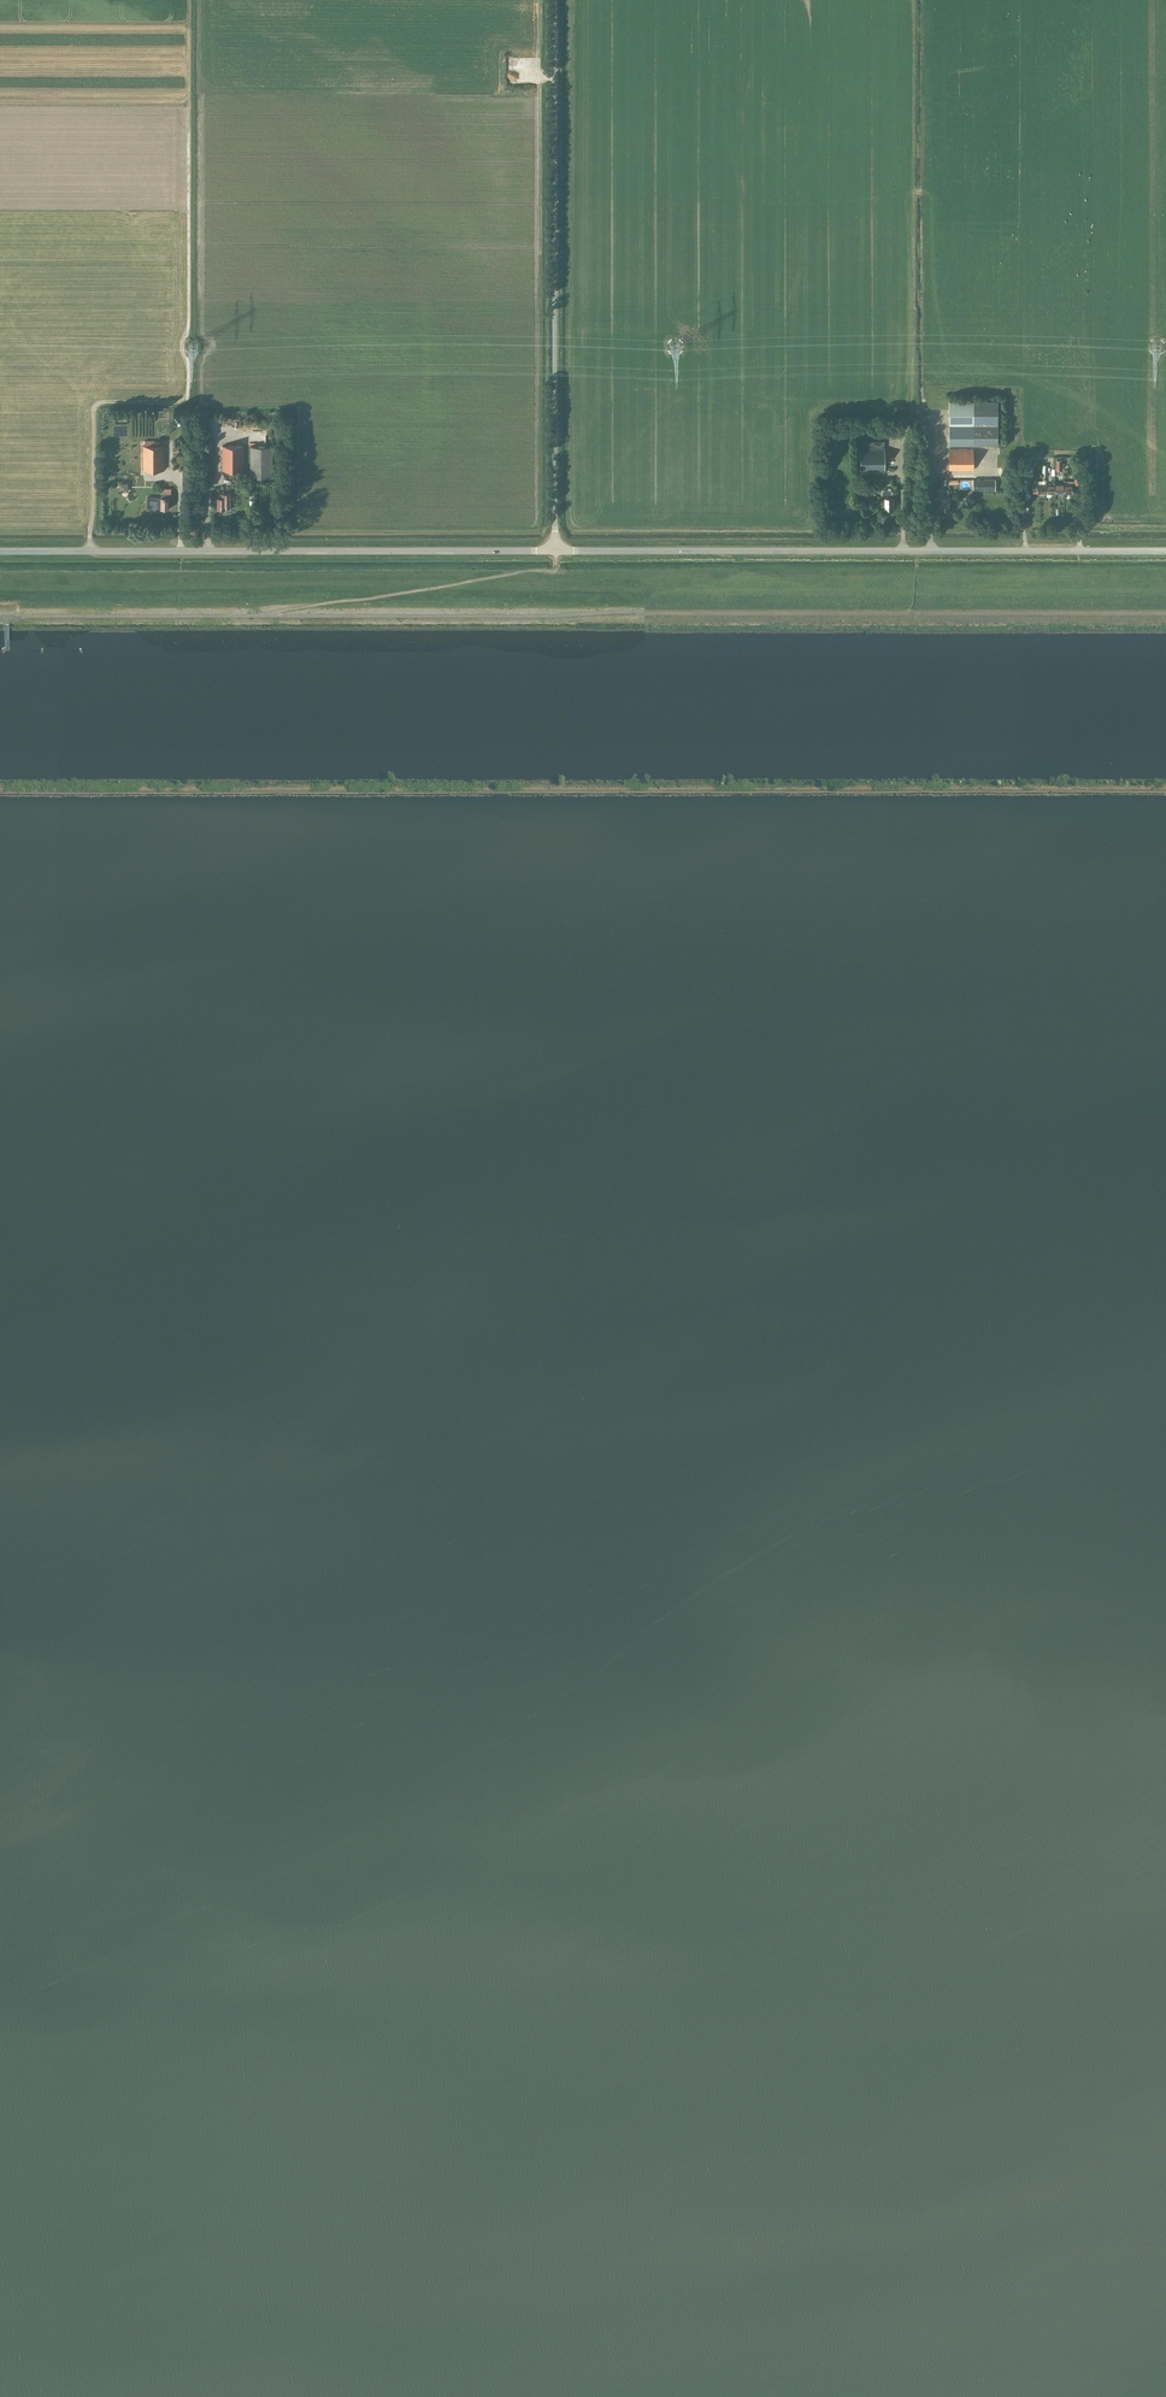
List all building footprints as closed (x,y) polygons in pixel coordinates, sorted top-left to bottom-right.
[(949,401),(949,445),(998,445),(998,401),(949,401)] [(860,449),(860,470),(884,470),(884,449),(884,441),(860,441),(860,449)] [(164,470),(165,446),(144,446),(143,469),(164,470)] [(244,470),(244,446),(223,446),(223,470),(244,470)] [(272,446),(251,446),(251,476),(272,476),(272,446)] [(973,470),(973,449),(949,449),(949,470),(973,470)] [(1046,484),(1046,476),(1043,476),(1043,480),(1041,484),(1038,484),(1038,482),(1032,482),(1032,491),(1037,491),(1037,493),(1038,493),(1046,493),(1046,484)] [(1055,484),(1055,476),(1052,476),(1052,484),(1046,484),(1046,493),(1055,493),(1055,484)] [(973,491),(996,491),(996,479),(973,479),(973,491)] [(1064,493),(1072,493),(1073,493),(1073,484),(1075,484),(1075,481),(1069,481),(1069,484),(1064,484),(1064,493)] [(1055,493),(1064,493),(1064,484),(1055,484),(1055,493)] [(893,508),(893,498),(893,490),(887,490),(887,488),(881,488),(881,503),(882,504),(885,504),(885,508),(893,508)] [(949,508),(949,497),(947,497),(947,490),(939,490),(939,498),(941,498),(941,508),(949,508)] [(161,497),(147,497),(147,508),(169,508),(169,497),(171,498),(171,493),(162,493),(161,497)] [(218,498),(218,509),(224,509),(230,509),(230,507),(231,507),(231,493),(223,493),(223,494),(218,494),(218,498)]
